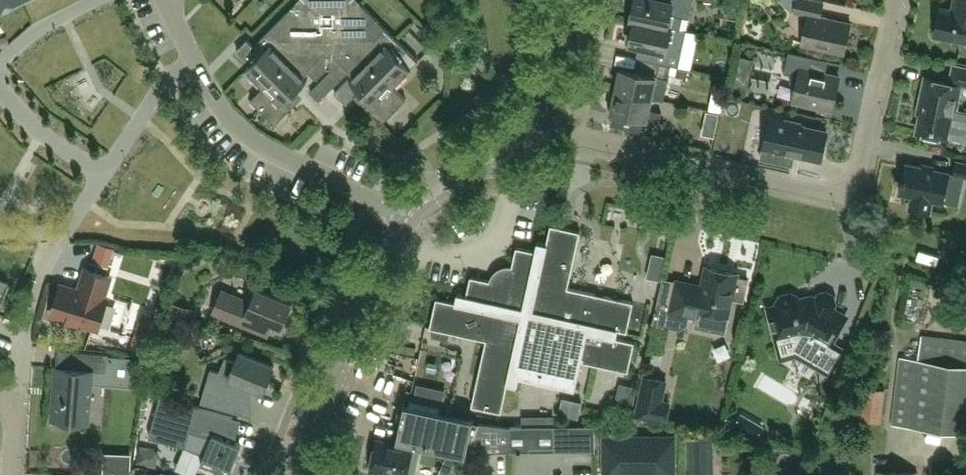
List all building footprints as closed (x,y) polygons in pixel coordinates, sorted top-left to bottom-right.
[(17,0),(0,0),(0,9),(17,0)] [(299,100),(293,94),(308,79),(305,76),(309,71),(317,79),(327,69),(329,69),(329,26),(329,0),(305,0),(300,5),(297,2),(254,46),(248,40),(237,50),(251,64),(246,69),(264,87),(252,99),(276,124),(299,100)] [(329,26),(329,69),(331,69),(341,79),(349,71),(353,75),(350,79),(365,94),(359,100),(383,123),(407,99),(394,86),(420,61),(361,2),(358,5),(353,0),(329,0),(329,26)] [(681,28),(684,17),(690,18),(693,0),(635,0),(631,18),(635,19),(668,26),(668,25),(672,26),(672,27),(681,29),(681,28)] [(851,23),(821,16),(824,2),(817,0),(796,0),(794,11),(808,14),(802,43),(845,52),(851,23)] [(953,9),(941,6),(935,35),(965,42),(965,0),(955,0),(953,9)] [(635,19),(630,43),(649,47),(648,50),(651,55),(655,56),(654,61),(660,62),(672,65),(679,66),(687,30),(681,28),(681,29),(672,27),(672,26),(668,25),(668,26),(635,19)] [(689,30),(683,65),(697,68),(703,32),(689,30)] [(833,109),(840,77),(822,73),(821,70),(823,59),(789,51),(785,72),(793,74),(791,82),(793,86),(797,86),(794,100),(833,109)] [(621,67),(616,89),(653,97),(664,100),(667,88),(672,65),(660,62),(657,75),(621,67)] [(962,84),(965,85),(965,68),(954,65),(950,83),(926,77),(921,101),(924,102),(917,131),(956,139),(965,141),(965,112),(956,110),(962,84)] [(319,100),(336,83),(327,75),(310,92),(319,100)] [(653,97),(616,89),(615,92),(613,92),(611,93),(608,106),(609,108),(612,109),(611,111),(634,116),(631,129),(662,136),(665,122),(660,121),(662,112),(650,109),(653,97)] [(726,112),(731,97),(719,93),(714,108),(726,112)] [(767,131),(761,158),(793,165),(795,153),(822,159),(828,132),(804,126),(801,123),(786,120),(770,117),(767,131)] [(957,160),(954,174),(965,176),(965,162),(957,160)] [(931,212),(934,200),(943,202),(950,172),(907,163),(900,193),(912,195),(910,208),(931,212)] [(39,207),(59,197),(52,182),(31,192),(39,207)] [(490,280),(484,278),(471,276),(467,295),(458,293),(456,302),(437,298),(430,327),(487,340),(472,405),(502,412),(508,383),(517,385),(519,376),(576,389),(582,361),(628,371),(635,341),(616,337),(618,329),(628,331),(634,302),(569,287),(581,231),(551,224),(547,243),(538,241),(536,251),(517,246),(513,266),(510,265),(508,265),(505,266),(503,266),(501,267),(499,268),(497,270),(495,271),(493,273),(492,275),(491,278),(490,280)] [(677,281),(671,310),(692,314),(698,315),(695,326),(726,332),(729,316),(733,298),(744,300),(749,279),(738,277),(739,273),(707,266),(703,284),(699,287),(691,285),(691,284),(677,281)] [(103,298),(110,276),(87,269),(81,291),(61,285),(52,314),(99,328),(108,300),(103,298)] [(9,283),(0,279),(0,303),(9,283)] [(258,288),(252,302),(223,290),(214,312),(269,335),(274,323),(282,326),(292,303),(258,288)] [(771,314),(777,338),(792,334),(796,352),(831,372),(834,367),(830,365),(840,347),(832,342),(847,316),(832,308),(835,303),(833,296),(827,292),(820,294),(816,302),(800,306),(798,297),(791,294),(782,296),(778,302),(781,311),(771,314)] [(193,309),(172,303),(169,317),(189,323),(193,309)] [(159,335),(143,331),(137,351),(153,356),(159,335)] [(922,335),(919,359),(900,357),(892,424),(965,433),(965,421),(965,341),(922,335)] [(57,367),(53,420),(90,423),(93,381),(94,370),(107,371),(106,382),(136,384),(138,356),(109,354),(78,352),(77,368),(57,367)] [(240,352),(236,361),(226,357),(220,371),(211,369),(202,402),(245,414),(249,399),(245,391),(248,384),(264,391),(275,366),(240,352)] [(635,415),(668,422),(672,401),(664,400),(668,380),(644,375),(635,415)] [(417,385),(414,401),(441,407),(444,391),(417,385)] [(882,390),(866,389),(864,405),(881,406),(882,390)] [(202,461),(230,472),(242,444),(236,442),(238,434),(230,432),(234,416),(161,396),(150,437),(187,447),(188,451),(200,456),(205,455),(202,461)] [(396,439),(414,443),(414,444),(465,455),(473,418),(404,403),(396,439)] [(511,451),(511,426),(479,422),(467,452),(511,451)] [(511,426),(511,451),(596,450),(596,425),(511,426)] [(633,474),(662,474),(677,474),(676,435),(604,436),(605,456),(633,456),(633,474)] [(371,470),(394,474),(415,474),(421,450),(413,449),(414,447),(378,439),(371,470)] [(160,450),(140,447),(137,463),(157,467),(160,450)] [(691,447),(692,464),(712,463),(711,447),(691,447)]
